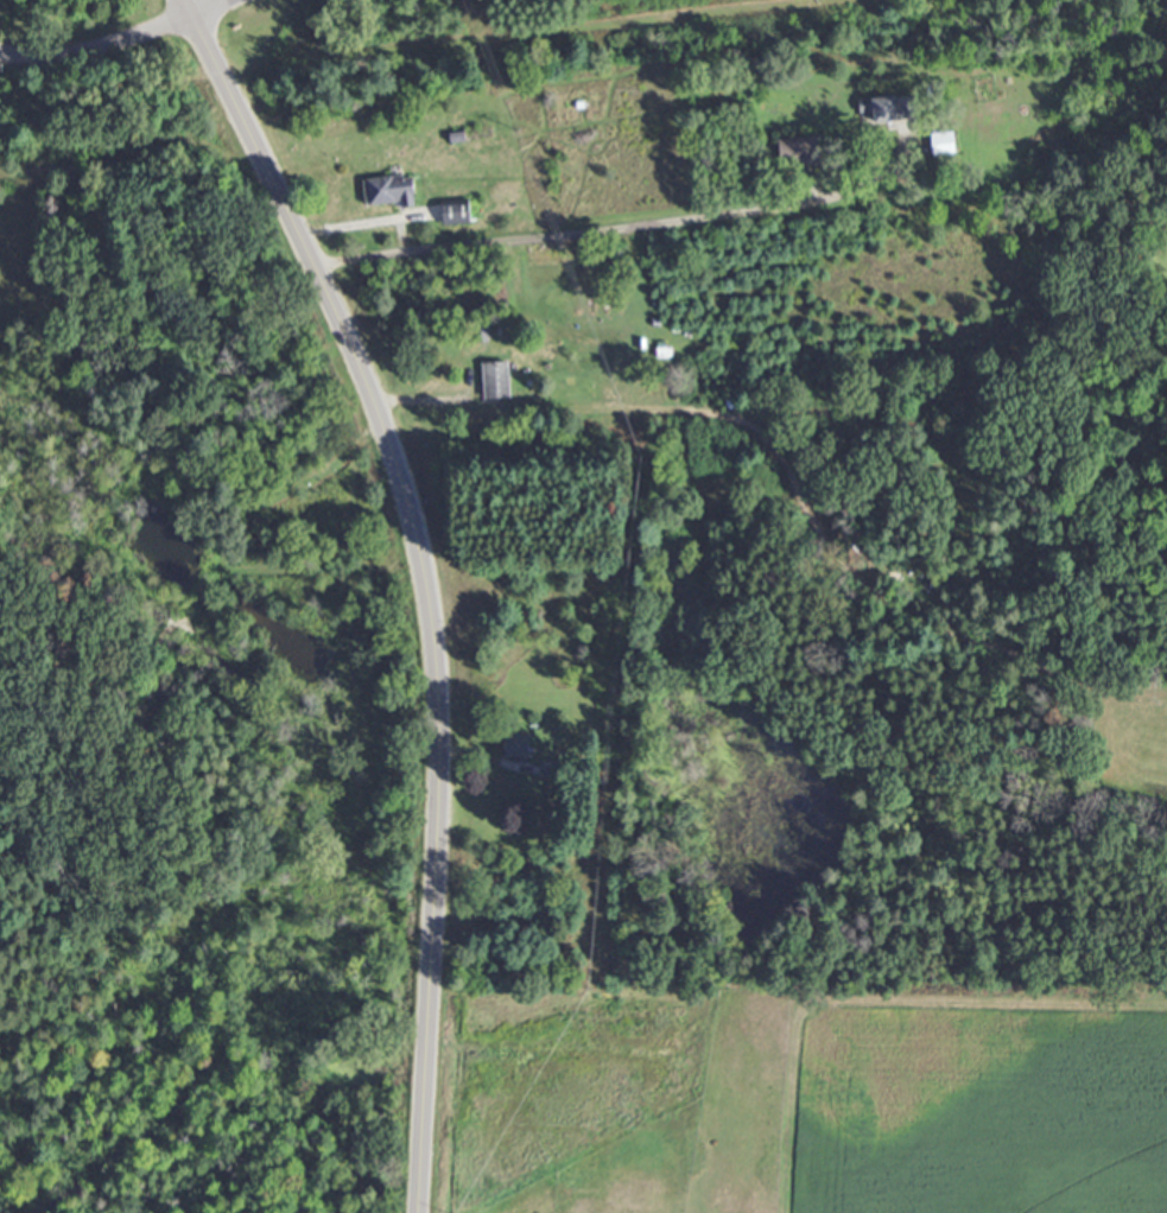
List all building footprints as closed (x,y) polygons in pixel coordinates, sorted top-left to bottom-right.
[(911,98),(861,101),(862,123),(912,121),(911,98)] [(952,154),(952,135),(931,135),(931,154),(952,154)] [(410,176),(361,182),(365,210),(414,203),(410,176)] [(509,400),(508,363),(482,363),(482,401),(509,400)] [(528,762),(528,735),(503,735),(503,762),(528,762)]
